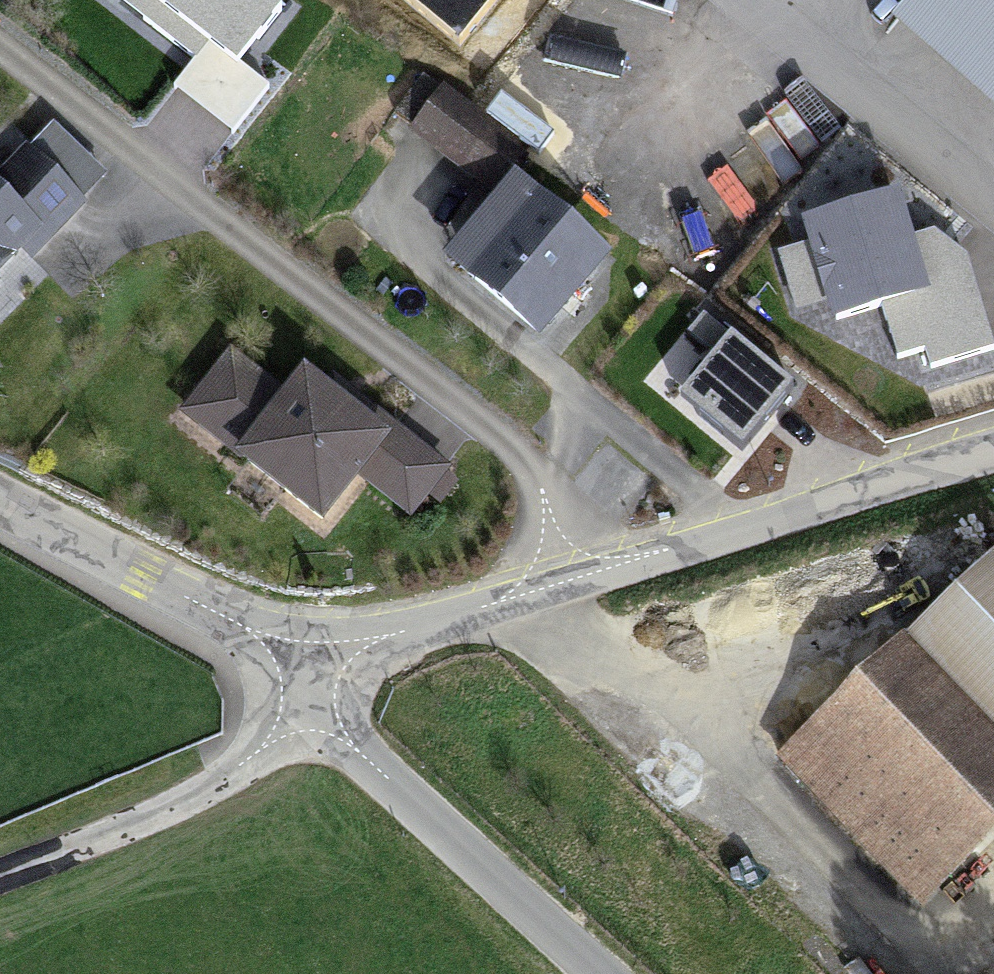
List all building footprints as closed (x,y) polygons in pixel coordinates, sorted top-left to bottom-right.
[(276,0),(169,0),(236,53),(277,1),(276,0)] [(459,26),(480,0),(426,0),(459,26)] [(908,25),(993,95),(993,0),(928,0),(908,25)] [(519,147),(443,88),(414,126),(490,185),(519,147)] [(37,248),(47,256),(102,199),(35,136),(7,166),(0,160),(0,287),(37,248)] [(603,248),(526,184),(463,260),(539,324),(603,248)] [(925,281),(897,186),(809,212),(837,307),(925,281)] [(730,336),(684,392),(743,439),(788,383),(730,336)] [(308,397),(243,349),(197,411),(350,524),(376,489),(423,524),(467,465),(331,365),(308,397)] [(924,636),(993,711),(993,572),(924,636)] [(993,850),(993,711),(924,636),(792,758),(931,908),(993,850)]
